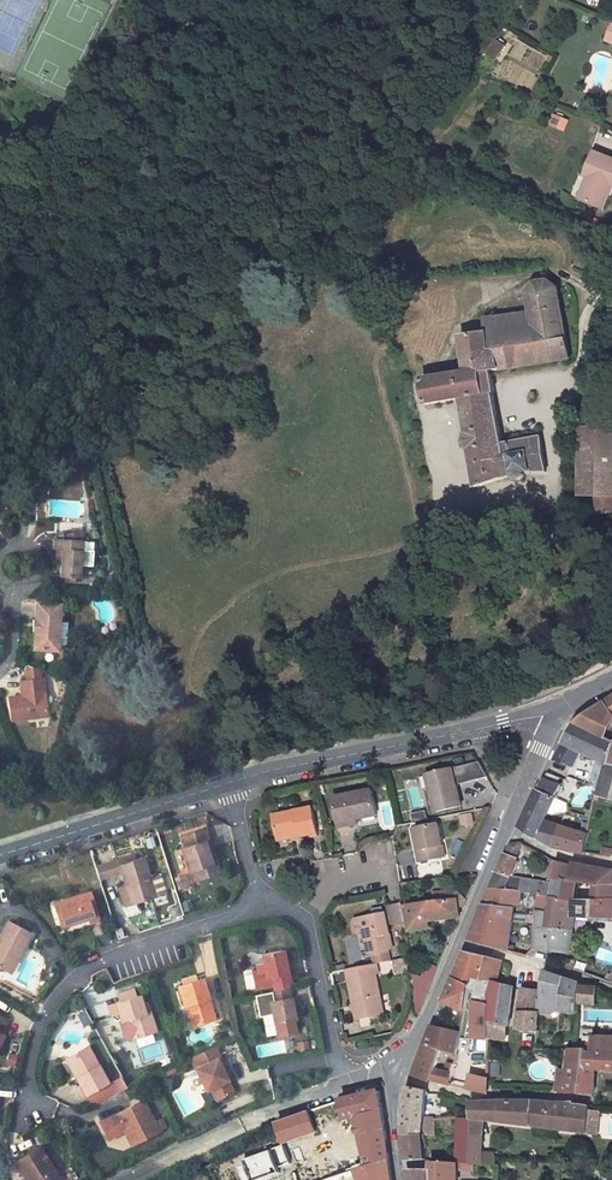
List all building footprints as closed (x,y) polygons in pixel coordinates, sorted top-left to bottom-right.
[(491,55),(501,60),(508,45),(497,40),(491,55)] [(551,127),(567,131),(570,118),(554,115),(551,127)] [(591,168),(596,171),(601,173),(590,195),(609,205),(611,198),(611,150),(602,145),(591,168)] [(596,171),(585,193),(590,195),(601,173),(596,171)] [(531,311),(485,320),(487,334),(461,338),(467,374),(423,382),(427,406),(461,400),(476,488),(512,477),(513,480),(515,482),(517,483),(520,483),(522,482),(524,480),(524,478),(524,475),(547,475),(541,439),(506,445),(499,420),(502,418),(492,372),(570,360),(557,288),(548,282),(535,284),(528,294),(531,311)] [(582,430),(580,498),(597,498),(600,517),(611,516),(611,430),(582,430)] [(82,545),(82,538),(66,535),(65,541),(82,545)] [(78,569),(81,551),(82,545),(65,541),(53,538),(50,552),(56,553),(62,555),(60,567),(57,581),(61,582),(76,584),(81,585),(83,571),(78,569)] [(87,567),(89,553),(81,551),(78,569),(83,571),(87,567)] [(56,553),(54,566),(60,567),(62,555),(56,553)] [(60,586),(75,590),(76,584),(61,582),(60,586)] [(34,598),(31,616),(36,617),(35,629),(30,628),(28,645),(55,649),(60,602),(34,598)] [(28,615),(27,627),(30,628),(35,629),(36,617),(31,616),(28,615)] [(9,717),(51,711),(45,675),(42,675),(41,665),(32,663),(28,666),(30,677),(21,679),(22,686),(25,686),(27,693),(23,693),(6,696),(9,717)] [(611,727),(611,698),(575,723),(606,738),(611,727)] [(575,723),(564,744),(576,750),(605,763),(608,764),(609,765),(611,752),(611,741),(606,738),(575,723)] [(576,750),(564,744),(555,760),(573,767),(576,759),(573,757),(576,750)] [(609,765),(608,764),(599,797),(611,800),(611,752),(609,765)] [(569,775),(572,768),(556,761),(553,768),(569,775)] [(449,768),(426,772),(427,776),(430,790),(427,790),(431,811),(456,805),(449,768)] [(427,776),(419,777),(422,791),(427,790),(430,790),(427,776)] [(562,787),(544,781),(541,786),(521,829),(533,840),(540,839),(546,846),(584,853),(586,854),(589,835),(561,827),(545,822),(562,787)] [(371,790),(333,797),(337,820),(356,816),(356,820),(376,816),(371,790)] [(310,804),(271,810),(275,834),(296,830),(297,834),(315,831),(310,804)] [(569,811),(561,827),(589,835),(592,818),(569,811)] [(427,812),(415,813),(416,821),(428,820),(427,812)] [(460,816),(462,826),(476,824),(474,813),(460,816)] [(356,816),(337,820),(339,829),(357,826),(356,820),(356,816)] [(436,820),(414,825),(421,849),(414,850),(416,861),(440,855),(436,845),(442,843),(436,820)] [(414,825),(408,827),(414,850),(421,849),(414,825)] [(203,826),(180,834),(184,844),(178,845),(187,870),(190,869),(194,880),(213,873),(202,840),(207,838),(203,826)] [(296,830),(275,834),(276,839),(297,834),(296,830)] [(207,838),(202,840),(213,873),(218,872),(207,838)] [(442,843),(436,845),(440,855),(445,854),(442,843)] [(524,846),(521,844),(510,846),(491,891),(524,893),(541,894),(552,897),(563,900),(566,880),(568,881),(573,865),(557,862),(553,878),(555,878),(554,884),(528,880),(510,879),(524,846)] [(144,857),(121,864),(123,871),(133,902),(156,896),(144,857)] [(119,862),(97,869),(100,879),(123,871),(121,864),(119,862)] [(574,863),(573,865),(568,881),(566,880),(563,900),(576,903),(580,883),(603,886),(600,901),(611,900),(611,871),(574,863)] [(441,902),(403,907),(406,923),(407,933),(427,930),(426,922),(458,917),(457,908),(464,906),(467,898),(455,899),(453,889),(439,891),(441,902)] [(91,890),(53,902),(60,926),(88,916),(89,920),(99,917),(91,890)] [(524,893),(491,891),(485,906),(496,908),(494,917),(513,921),(514,906),(520,907),(524,893)] [(552,897),(541,894),(539,912),(550,913),(552,897)] [(552,897),(550,913),(547,930),(572,932),(575,915),(596,915),(596,917),(611,918),(611,900),(600,901),(576,903),(563,900),(552,897)] [(392,925),(406,923),(403,907),(402,903),(389,906),(392,925)] [(496,908),(485,906),(469,942),(508,952),(510,940),(513,921),(494,917),(496,908)] [(150,923),(162,921),(160,908),(148,910),(150,923)] [(381,909),(356,913),(359,928),(364,950),(369,949),(372,962),(380,960),(387,959),(385,945),(388,945),(381,909)] [(547,930),(550,913),(539,912),(538,924),(537,929),(536,947),(535,950),(551,953),(554,953),(555,948),(577,951),(579,939),(572,932),(547,930)] [(356,913),(349,915),(352,929),(359,928),(356,913)] [(0,936),(0,967),(6,970),(16,951),(21,954),(32,935),(8,922),(0,936)] [(536,947),(510,940),(508,952),(527,957),(535,950),(536,947)] [(286,946),(264,949),(265,958),(258,959),(259,965),(254,966),(257,985),(275,982),(276,990),(292,987),(291,980),(294,979),(292,970),(291,970),(286,946)] [(16,951),(6,970),(11,973),(21,954),(16,951)] [(485,957),(465,952),(444,1001),(465,1010),(467,1001),(471,977),(480,979),(485,957)] [(411,954),(394,957),(396,970),(413,966),(411,954)] [(502,961),(485,957),(480,979),(492,983),(496,983),(502,961)] [(372,962),(355,966),(356,975),(352,975),(361,1015),(386,1009),(378,971),(382,970),(380,960),(372,962)] [(542,971),(526,967),(524,991),(539,992),(540,992),(542,971)] [(435,976),(413,968),(416,990),(420,1013),(428,995),(435,976)] [(581,984),(545,972),(542,1000),(540,999),(538,1014),(551,1015),(562,1012),(578,1015),(580,1002),(582,987),(581,984)] [(205,977),(181,984),(188,1007),(191,1005),(197,1025),(217,1018),(205,977)] [(480,979),(471,977),(467,1001),(475,1002),(474,1038),(488,1039),(488,1023),(488,995),(492,983),(480,979)] [(496,983),(492,983),(488,995),(488,1023),(505,1026),(508,1027),(513,987),(496,983)] [(120,997),(139,992),(137,986),(118,990),(120,997)] [(276,990),(274,991),(275,995),(272,995),(276,1021),(298,1017),(292,987),(276,990)] [(594,988),(582,987),(580,1002),(596,1004),(597,989),(594,988)] [(539,992),(524,991),(520,1011),(519,1030),(537,1032),(538,1014),(538,1010),(539,992)] [(120,997),(110,999),(112,1008),(120,1006),(127,1037),(156,1030),(151,1010),(146,1012),(141,992),(139,992),(120,997)] [(84,1005),(75,1010),(85,1027),(93,1022),(84,1005)] [(7,1033),(4,1032),(11,1018),(0,1013),(0,1048),(7,1033)] [(505,1026),(488,1023),(488,1039),(503,1041),(505,1026)] [(355,1036),(370,1032),(368,1025),(353,1029),(355,1036)] [(461,1032),(434,1025),(425,1046),(442,1050),(457,1054),(461,1032)] [(585,1054),(611,1055),(611,1038),(594,1038),(593,1045),(575,1043),(574,1050),(571,1050),(571,1052),(569,1070),(562,1070),(559,1090),(568,1094),(577,1093),(580,1093),(585,1054)] [(298,1050),(310,1048),(309,1040),(297,1042),(298,1050)] [(478,1050),(488,1050),(488,1041),(479,1040),(478,1050)] [(89,1044),(73,1053),(84,1072),(78,1075),(87,1094),(110,1082),(89,1044)] [(217,1044),(214,1046),(224,1065),(228,1063),(217,1044)] [(214,1046),(191,1057),(207,1089),(213,1087),(219,1099),(236,1090),(224,1065),(214,1046)] [(442,1050),(425,1046),(414,1075),(432,1080),(435,1069),(442,1050)] [(15,1067),(17,1054),(7,1053),(6,1066),(15,1067)] [(73,1053),(68,1057),(78,1075),(84,1072),(73,1053)] [(585,1054),(580,1093),(594,1093),(596,1069),(611,1070),(611,1055),(585,1054)] [(499,1074),(501,1064),(490,1062),(488,1072),(499,1074)] [(461,1073),(455,1065),(454,1074),(452,1083),(461,1087),(487,1093),(487,1081),(461,1073)] [(454,1074),(435,1069),(432,1080),(451,1086),(452,1083),(454,1074)] [(125,1077),(113,1083),(119,1094),(131,1088),(125,1077)] [(110,1082),(87,1094),(94,1106),(116,1095),(110,1082)] [(213,1087),(207,1089),(213,1102),(219,1099),(213,1087)] [(427,1090),(410,1087),(404,1113),(404,1121),(404,1137),(424,1135),(437,1134),(436,1126),(425,1126),(427,1090)] [(380,1091),(341,1099),(345,1120),(355,1117),(365,1156),(342,1160),(344,1175),(357,1171),(391,1160),(386,1126),(380,1091)] [(145,1097),(101,1120),(110,1139),(126,1130),(132,1127),(139,1141),(162,1130),(167,1126),(161,1115),(156,1118),(145,1097)] [(504,1101),(471,1102),(470,1118),(474,1118),(474,1119),(472,1136),(470,1164),(497,1166),(494,1156),(494,1154),(481,1153),(486,1120),(586,1133),(590,1105),(577,1103),(567,1104),(554,1104),(504,1101)] [(600,1107),(590,1105),(586,1133),(597,1134),(600,1107)] [(290,1117),(277,1122),(288,1150),(300,1146),(290,1117)] [(474,1119),(458,1120),(459,1136),(472,1136),(474,1119)] [(132,1127),(126,1130),(133,1145),(139,1141),(132,1127)] [(424,1135),(404,1137),(405,1148),(407,1160),(425,1159),(424,1135)] [(472,1136),(459,1136),(460,1164),(470,1164),(472,1136)] [(288,1150),(299,1179),(328,1179),(326,1163),(318,1165),(310,1142),(300,1146),(288,1150)] [(16,1162),(26,1178),(28,1177),(31,1179),(60,1179),(40,1147),(16,1162)] [(357,1171),(360,1179),(394,1179),(391,1160),(357,1171)] [(434,1162),(431,1170),(431,1179),(457,1179),(457,1163),(434,1162)] [(408,1170),(409,1178),(409,1179),(431,1179),(431,1170),(408,1170)]
